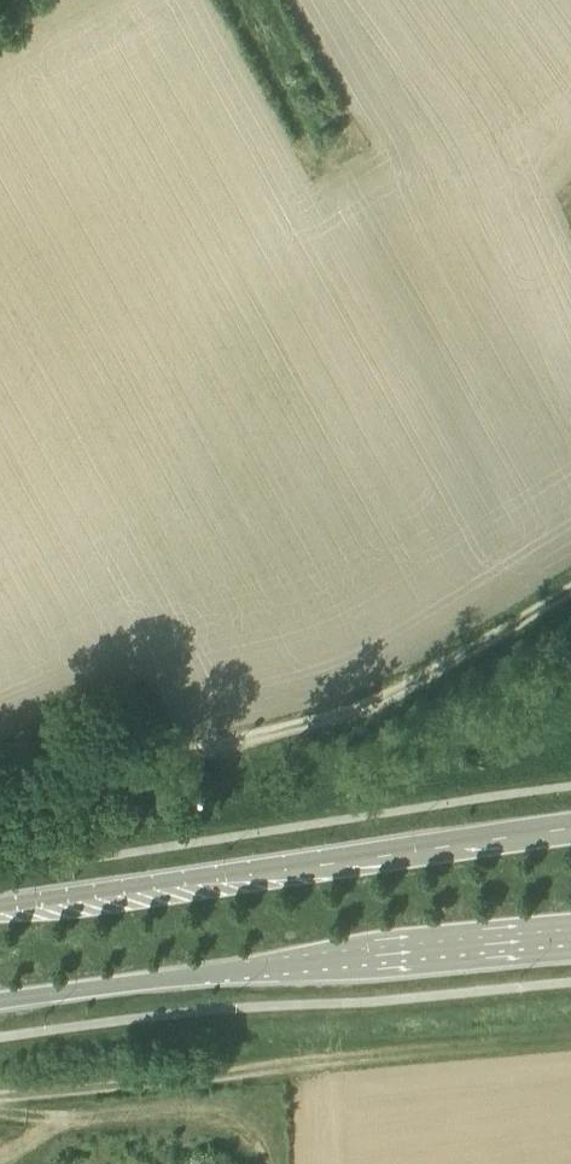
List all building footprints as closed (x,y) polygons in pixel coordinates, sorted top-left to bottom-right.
[(219,772),(221,785),(242,780),(239,768),(219,772)]
